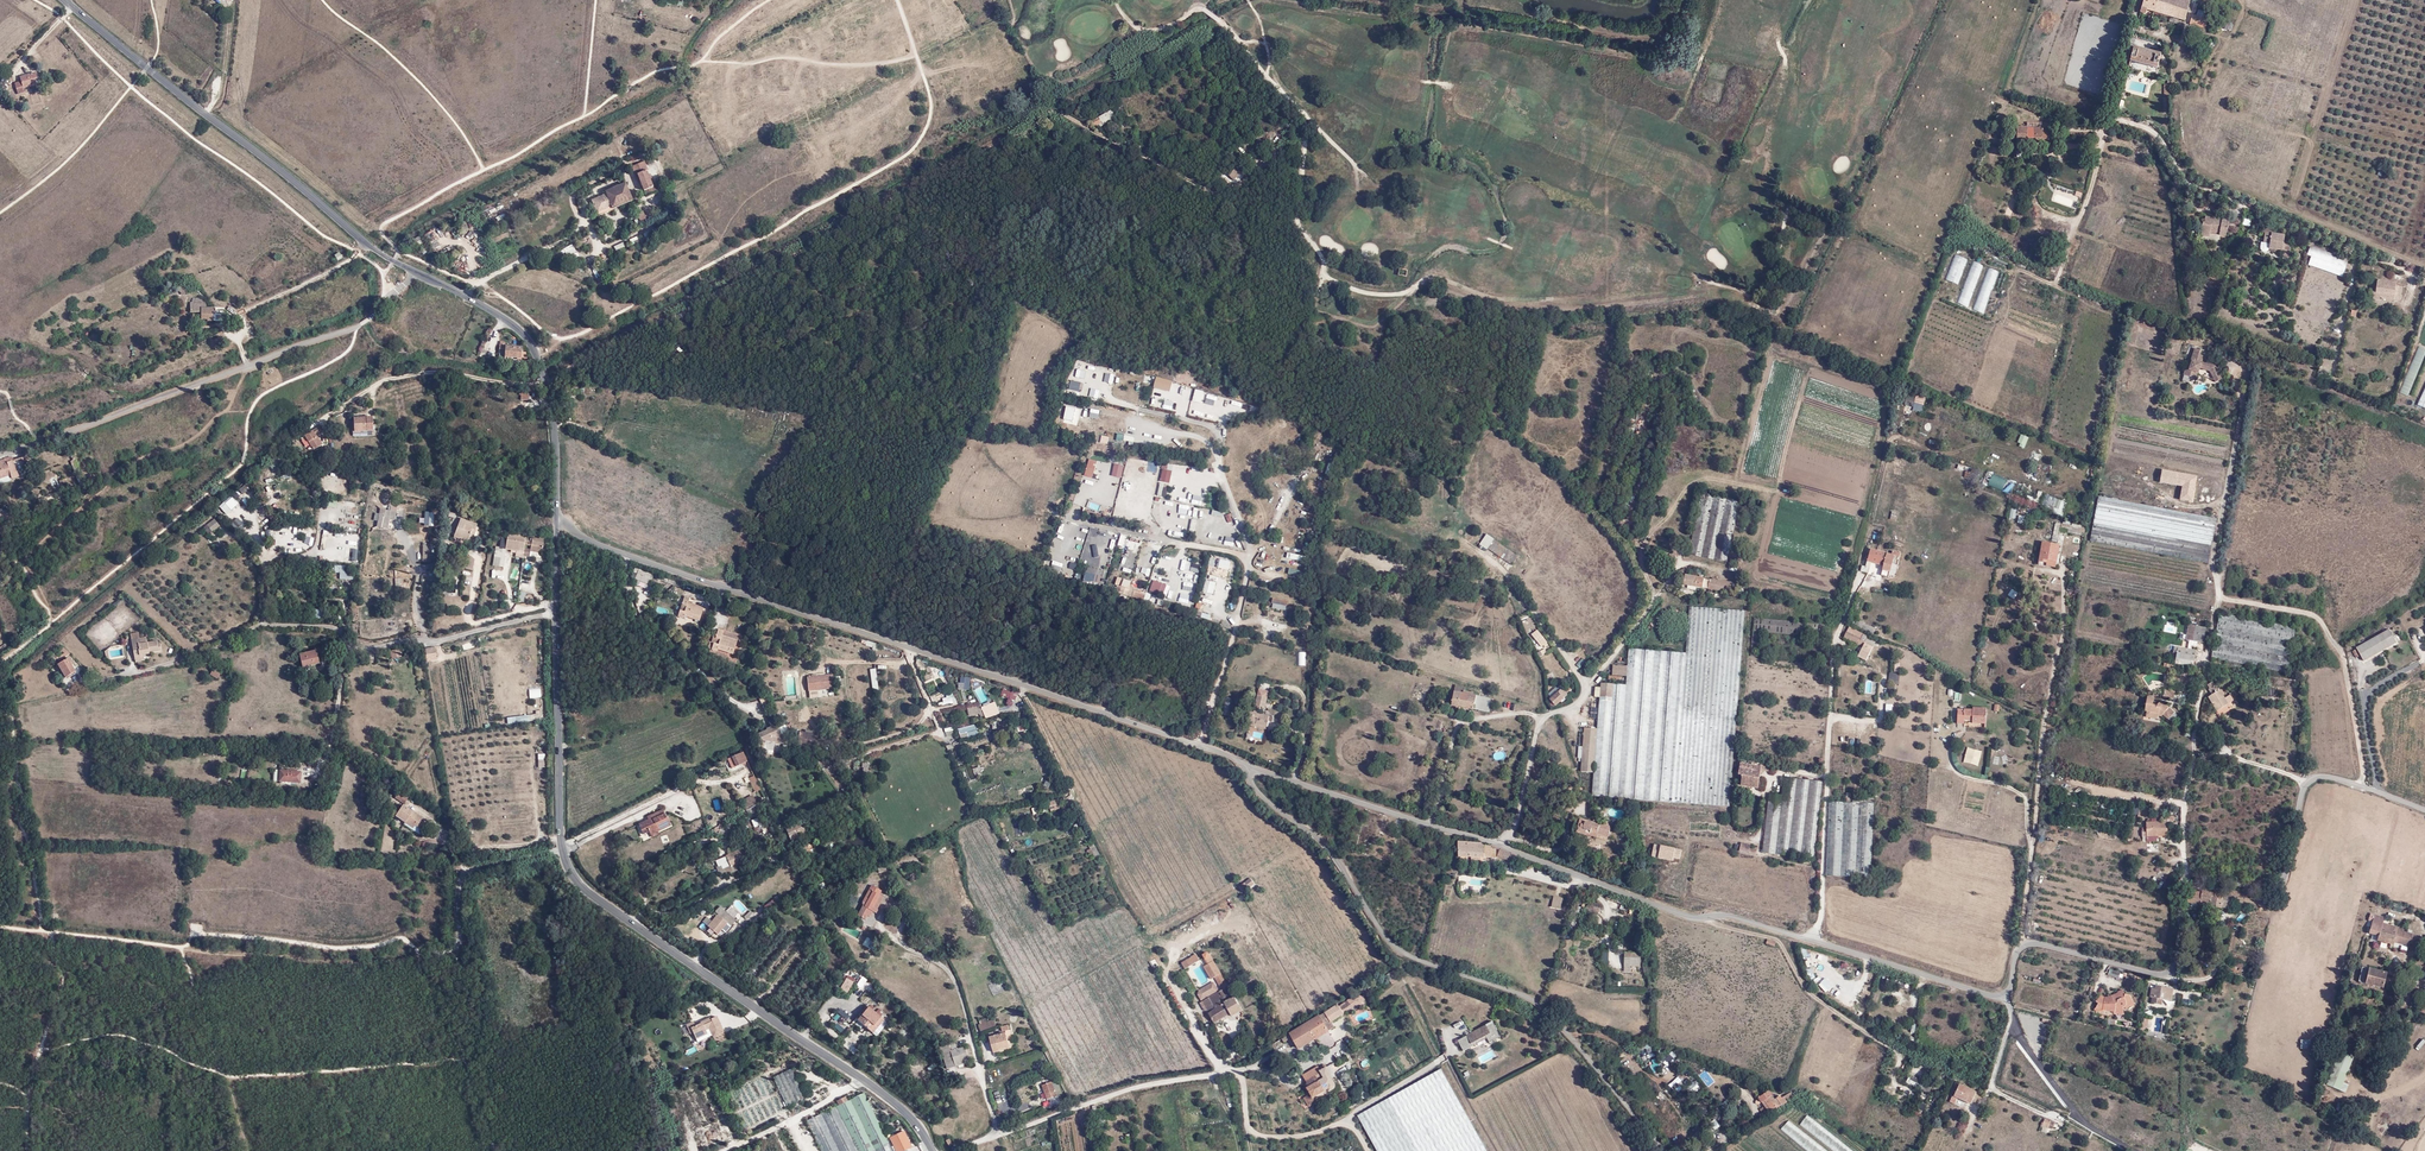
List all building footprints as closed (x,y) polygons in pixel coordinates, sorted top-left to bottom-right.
[(2139,13),(2145,15),(2148,7),(2184,19),(2189,0),(2143,0),(2139,13)] [(2205,17),(2192,14),(2190,23),(2202,26),(2205,17)] [(2231,31),(2234,23),(2225,20),(2222,28),(2231,31)] [(2161,51),(2133,44),(2130,59),(2158,66),(2161,51)] [(36,85),(36,84),(36,82),(38,81),(37,74),(36,73),(20,78),(21,82),(15,83),(18,95),(25,93),(24,88),(36,85)] [(1113,108),(1090,122),(1094,129),(1117,115),(1113,108)] [(2039,129),(2040,124),(2039,123),(2036,123),(2036,124),(2028,123),(2027,129),(2017,129),(2017,144),(2050,144),(2050,130),(2039,129)] [(640,162),(632,166),(635,173),(636,173),(644,189),(654,184),(647,169),(643,170),(640,162)] [(1236,162),(1227,172),(1234,180),(1244,170),(1236,162)] [(625,181),(603,190),(605,194),(592,199),(598,216),(613,210),(613,208),(633,200),(625,181)] [(648,208),(637,212),(640,223),(652,219),(648,208)] [(2222,218),(2218,217),(2217,219),(2212,218),(2206,217),(2204,226),(2203,225),(2201,237),(2210,238),(2211,235),(2211,232),(2221,233),(2220,237),(2227,238),(2231,215),(2223,214),(2222,218)] [(2265,233),(2263,242),(2271,243),(2270,247),(2270,249),(2282,251),(2285,235),(2273,233),(2274,228),(2261,226),(2260,232),(2265,233)] [(431,229),(425,233),(436,250),(442,247),(431,229)] [(623,241),(613,245),(615,250),(625,245),(623,241)] [(2288,256),(2291,243),(2284,242),(2282,255),(2288,256)] [(572,243),(563,248),(566,255),(575,250),(572,243)] [(2349,259),(2310,246),(2307,254),(2311,256),(2346,268),(2349,259)] [(339,251),(334,255),(339,260),(343,257),(339,251)] [(1968,260),(1955,255),(1941,293),(1953,298),(1968,260)] [(2346,268),(2311,256),(2308,264),(2342,276),(2346,268)] [(1984,265),(1973,261),(1957,303),(1968,307),(1984,265)] [(2000,271),(1989,267),(1973,310),(1984,314),(2000,271)] [(2396,282),(2377,279),(2376,291),(2373,291),(2371,304),(2393,306),(2393,299),(2401,300),(2403,285),(2396,284),(2396,282)] [(179,290),(183,295),(187,291),(183,287),(179,290)] [(198,298),(193,299),(193,303),(191,303),(191,304),(190,304),(191,314),(201,315),(201,320),(207,320),(207,322),(214,322),(214,309),(206,310),(206,304),(202,301),(198,298)] [(214,309),(214,322),(224,322),(224,302),(216,302),(214,309)] [(522,345),(502,344),(502,356),(521,357),(522,345)] [(2200,350),(2194,348),(2188,369),(2184,368),(2183,374),(2196,378),(2200,367),(2210,370),(2216,382),(2222,378),(2215,364),(2202,361),(2204,355),(2199,354),(2200,350)] [(2317,371),(2327,374),(2331,361),(2321,358),(2317,371)] [(1157,377),(1156,382),(1168,386),(1170,381),(1157,377)] [(1070,389),(1080,391),(1082,381),(1072,379),(1070,389)] [(205,387),(195,390),(198,399),(207,396),(205,387)] [(1922,412),(1926,396),(1916,394),(1912,410),(1922,412)] [(1073,421),(1076,407),(1067,405),(1064,419),(1073,421)] [(373,415),(354,416),(355,431),(374,430),(373,415)] [(318,427),(305,435),(307,438),(302,441),(306,447),(312,451),(323,444),(317,434),(321,431),(318,427)] [(1100,442),(1108,444),(1110,436),(1102,434),(1100,442)] [(0,464),(0,479),(17,473),(14,467),(30,461),(27,454),(0,464)] [(1087,475),(1093,477),(1098,461),(1092,459),(1087,475)] [(1971,478),(1972,466),(1961,465),(1961,470),(1965,470),(1964,477),(1971,478)] [(2182,486),(2180,500),(2193,502),(2197,475),(2161,470),(2160,483),(2182,486)] [(1982,483),(2010,494),(2014,482),(1987,471),(1982,483)] [(1167,497),(1169,487),(1164,486),(1165,482),(1160,481),(1157,495),(1167,497)] [(237,489),(232,494),(235,498),(241,493),(237,489)] [(1728,562),(1741,501),(1703,493),(1690,554),(1728,562)] [(2061,512),(2066,501),(2046,494),(2042,505),(2061,512)] [(224,502),(230,510),(238,503),(232,495),(224,502)] [(1089,507),(1099,511),(1101,506),(1091,502),(1089,507)] [(348,515),(348,505),(339,504),(338,514),(348,515)] [(2016,513),(2016,508),(2010,507),(2010,519),(2022,519),(2022,513),(2016,513)] [(237,529),(244,523),(234,513),(228,520),(237,529)] [(479,524),(461,517),(454,536),(472,542),(479,524)] [(207,524),(213,531),(220,526),(215,519),(207,524)] [(1090,528),(1088,534),(1096,536),(1098,530),(1090,528)] [(323,529),(322,541),(334,541),(334,530),(323,529)] [(528,534),(508,531),(506,547),(506,549),(516,550),(515,556),(524,558),(528,534)] [(341,533),(341,543),(351,542),(351,533),(341,533)] [(352,543),(359,544),(361,534),(354,533),(352,543)] [(1520,555),(1487,533),(1478,546),(1485,551),(1488,548),(1513,565),(1520,555)] [(303,544),(312,545),(314,536),(305,535),(303,544)] [(1132,548),(1134,539),(1121,536),(1119,545),(1132,548)] [(546,539),(533,537),(530,557),(542,559),(546,539)] [(2042,542),(2039,562),(2037,566),(2057,568),(2060,545),(2042,542)] [(343,560),(359,560),(359,545),(351,545),(350,554),(343,554),(343,560)] [(506,547),(495,545),(493,565),(503,566),(506,549),(506,547)] [(433,546),(422,546),(422,563),(433,563),(433,546)] [(1669,553),(1657,549),(1655,556),(1666,560),(1669,553)] [(1889,577),(1894,556),(1899,557),(1900,553),(1893,551),(1892,555),(1870,549),(1867,561),(1883,566),(1881,575),(1889,577)] [(1288,552),(1287,558),(1304,562),(1305,555),(1288,552)] [(1218,567),(1229,570),(1231,560),(1220,558),(1218,567)] [(1191,571),(1200,573),(1201,564),(1192,562),(1191,571)] [(355,567),(333,565),(335,572),(342,572),(341,578),(354,579),(355,567)] [(653,575),(639,568),(634,578),(648,585),(653,575)] [(1289,568),(1287,578),(1302,581),(1304,570),(1289,568)] [(1732,581),(1686,575),(1685,585),(1688,586),(1689,588),(1696,590),(1696,586),(1730,591),(1732,581)] [(1117,586),(1115,592),(1131,597),(1135,590),(1129,589),(1131,582),(1120,578),(1119,579),(1117,585),(1117,586)] [(1214,593),(1217,582),(1206,579),(1203,591),(1214,593)] [(1166,585),(1154,581),(1151,592),(1163,596),(1166,585)] [(690,597),(684,595),(682,603),(687,604),(685,611),(680,610),(678,616),(700,623),(705,606),(689,601),(690,597)] [(1289,600),(1274,598),(1273,608),(1288,610),(1289,600)] [(1213,613),(1217,604),(1208,601),(1204,610),(1213,613)] [(1602,682),(1602,686),(1601,697),(1598,727),(1595,771),(1593,796),(1730,806),(1746,610),(1692,606),(1688,653),(1631,648),(1630,665),(1629,675),(1628,683),(1602,682)] [(315,608),(314,616),(323,618),(324,610),(315,608)] [(1210,619),(1211,614),(1198,611),(1197,615),(1210,619)] [(1833,624),(1754,618),(1751,655),(1831,661),(1833,624)] [(1854,627),(1873,634),(1883,638),(1886,629),(1876,625),(1875,628),(1863,623),(1863,622),(1857,620),(1854,627)] [(2193,639),(2204,641),(2206,627),(2188,623),(2185,639),(2189,640),(2188,648),(2174,646),(2173,652),(2176,652),(2175,661),(2194,664),(2197,650),(2191,649),(2193,639)] [(1866,638),(1867,636),(1849,627),(1843,638),(1863,648),(1858,657),(1865,661),(1875,643),(1866,638)] [(739,635),(719,628),(716,635),(711,635),(707,647),(717,652),(718,650),(732,655),(739,635)] [(1538,629),(1531,634),(1540,646),(1547,641),(1538,629)] [(2396,643),(2388,630),(2356,648),(2364,661),(2396,643)] [(140,632),(131,633),(135,662),(145,661),(145,657),(150,656),(151,654),(163,652),(161,641),(159,642),(159,639),(148,641),(147,636),(140,637),(140,632)] [(863,639),(861,644),(878,649),(879,644),(863,639)] [(60,660),(68,653),(63,646),(54,653),(60,660)] [(425,647),(427,660),(437,658),(435,646),(425,647)] [(1536,652),(1539,657),(1547,653),(1544,648),(1536,652)] [(317,649),(301,653),(305,668),(321,664),(317,649)] [(1297,651),(1297,666),(1305,666),(1305,651),(1297,651)] [(70,657),(58,664),(66,678),(77,672),(70,657)] [(1576,664),(1580,668),(1586,661),(1582,658),(1576,664)] [(920,669),(926,667),(923,659),(917,661),(920,669)] [(1613,674),(1629,675),(1630,665),(1614,664),(1613,674)] [(927,667),(929,673),(924,675),(926,681),(936,677),(931,665),(927,667)] [(212,669),(210,674),(218,678),(220,672),(212,669)] [(1567,678),(1566,670),(1554,671),(1554,678),(1567,678)] [(1899,684),(1899,672),(1889,672),(1889,684),(1899,684)] [(833,675),(808,678),(809,691),(834,689),(833,675)] [(971,676),(960,677),(960,688),(965,689),(966,687),(971,687),(971,676)] [(539,679),(526,681),(527,689),(541,688),(539,679)] [(2217,689),(2213,682),(2208,685),(2211,689),(2210,689),(2213,695),(2210,697),(2221,714),(2231,708),(2223,694),(2224,691),(2222,688),(2218,689),(2217,689)] [(1425,700),(1427,685),(1415,683),(1412,698),(1425,700)] [(1466,687),(1455,685),(1452,705),(1475,709),(1477,694),(1465,692),(1466,687)] [(1562,687),(1550,699),(1556,705),(1569,694),(1562,687)] [(1011,691),(1005,688),(1003,695),(1014,699),(1017,692),(1012,690),(1011,691)] [(1269,690),(1259,688),(1255,705),(1266,707),(1269,690)] [(2173,700),(2175,691),(2165,689),(2163,698),(2173,700)] [(945,705),(954,702),(952,696),(943,699),(945,705)] [(2174,712),(2161,701),(2157,705),(2152,704),(2154,698),(2147,696),(2144,711),(2147,711),(2146,716),(2158,718),(2158,716),(2161,716),(2163,715),(2168,719),(2174,712)] [(996,701),(982,707),(986,718),(1001,713),(996,701)] [(980,705),(968,707),(970,717),(982,714),(980,705)] [(1972,723),(1986,722),(1987,708),(1973,709),(1972,710),(1958,710),(1957,724),(1964,724),(1964,720),(1972,720),(1972,723)] [(1257,711),(1254,710),(1253,713),(1248,712),(1246,719),(1252,721),(1251,725),(1267,730),(1269,722),(1273,723),(1275,717),(1267,715),(1268,713),(1265,712),(1264,714),(1257,712),(1257,711)] [(507,723),(530,722),(529,715),(507,716),(507,723)] [(1026,718),(1019,719),(1020,731),(1027,730),(1026,718)] [(778,724),(755,734),(756,747),(766,748),(766,741),(785,743),(778,724)] [(976,724),(958,728),(962,740),(979,736),(976,724)] [(1595,771),(1598,727),(1586,726),(1582,770),(1595,771)] [(796,745),(815,748),(816,742),(817,735),(798,732),(796,745)] [(742,752),(724,761),(730,773),(748,765),(742,752)] [(860,771),(868,772),(869,763),(861,762),(860,771)] [(1770,772),(1770,765),(1761,764),(1761,767),(1741,764),(1739,778),(1741,778),(1740,785),(1759,788),(1761,771),(1770,772)] [(281,770),(280,782),(299,783),(301,772),(281,770)] [(754,775),(749,777),(754,791),(760,789),(754,775)] [(1814,858),(1822,782),(1784,777),(1782,795),(1769,794),(1763,852),(1814,858)] [(404,803),(409,796),(400,791),(396,798),(404,803)] [(1872,878),(1876,798),(1866,797),(1866,796),(1854,795),(1853,802),(1851,801),(1852,792),(1847,792),(1847,796),(1846,801),(1829,801),(1826,875),(1872,878)] [(740,800),(746,810),(757,804),(752,794),(740,800)] [(431,822),(405,804),(396,815),(406,822),(404,824),(421,836),(431,822)] [(663,807),(645,816),(647,818),(637,823),(642,833),(648,830),(652,839),(660,835),(658,832),(672,826),(663,807)] [(2142,836),(2146,836),(2154,836),(2158,836),(2167,835),(2167,821),(2174,821),(2174,816),(2170,816),(2170,810),(2165,810),(2165,816),(2161,816),(2161,821),(2146,822),(2146,830),(2142,830),(2142,836)] [(751,819),(754,827),(762,824),(760,817),(751,819)] [(802,820),(785,826),(791,841),(797,839),(806,862),(817,857),(802,820)] [(1578,823),(1576,832),(1609,840),(1611,832),(1599,829),(1600,825),(1585,821),(1584,824),(1578,823)] [(1092,842),(1088,845),(1090,848),(1088,850),(1092,856),(1094,855),(1095,856),(1098,853),(1092,842)] [(1685,848),(1653,842),(1651,858),(1673,862),(1675,859),(1683,860),(1685,848)] [(1500,845),(1460,843),(1459,861),(1486,862),(1486,859),(1499,860),(1499,857),(1500,845)] [(1752,845),(1741,843),(1740,851),(1757,853),(1757,849),(1751,848),(1752,845)] [(747,859),(742,848),(712,861),(717,873),(747,859)] [(1514,855),(1502,849),(1499,857),(1509,861),(1514,855)] [(1248,888),(1254,884),(1250,878),(1239,886),(1242,891),(1247,887),(1248,888)] [(882,890),(870,884),(860,904),(862,906),(857,916),(865,920),(868,915),(872,917),(874,913),(876,914),(885,896),(880,894),(882,890)] [(2222,900),(2223,895),(2202,891),(2201,893),(2188,890),(2186,902),(2191,903),(2190,909),(2198,911),(2199,905),(2222,909),(2222,908),(2223,900),(2222,900)] [(1563,898),(1554,896),(1552,907),(1562,908),(1563,898)] [(1587,899),(1585,911),(1598,913),(1600,901),(1587,899)] [(767,909),(774,904),(771,900),(764,905),(767,909)] [(2394,901),(2392,911),(2401,913),(2404,904),(2394,901)] [(738,920),(719,904),(713,911),(717,914),(711,921),(709,920),(712,917),(710,915),(704,922),(717,933),(727,922),(732,926),(738,920)] [(702,916),(708,911),(705,907),(699,912),(702,916)] [(2384,917),(2371,913),(2368,920),(2373,921),(2369,933),(2379,936),(2377,940),(2393,945),(2394,942),(2410,946),(2412,931),(2408,930),(2407,932),(2399,926),(2383,922),(2384,917)] [(1245,1011),(1208,951),(1202,955),(1207,964),(1204,966),(1213,981),(1198,990),(1197,993),(1216,1022),(1231,1013),(1234,1018),(1245,1011)] [(1641,965),(1642,952),(1624,952),(1624,965),(1641,965)] [(1197,953),(1182,961),(1185,968),(1200,960),(1197,953)] [(2246,973),(2246,962),(2231,962),(2231,973),(2246,973)] [(2383,988),(2387,972),(2362,966),(2358,981),(2383,988)] [(1836,971),(1834,974),(1841,979),(1843,976),(1836,971)] [(855,979),(847,975),(841,987),(849,991),(855,979)] [(1000,978),(988,985),(993,996),(1005,989),(1000,978)] [(2175,987),(2151,984),(2149,1003),(2162,1004),(2163,999),(2173,1000),(2175,987)] [(1833,989),(1830,993),(1838,998),(1841,995),(1833,989)] [(2105,996),(2100,995),(2095,1001),(2098,1004),(2094,1009),(2124,1014),(2124,1009),(2135,1004),(2130,994),(2124,993),(2123,989),(2111,995),(2105,996)] [(1876,992),(1874,998),(1883,1001),(1885,995),(1876,992)] [(1338,1001),(1287,1032),(1298,1050),(1330,1030),(1327,1025),(1346,1014),(1338,1001)] [(883,1020),(868,1006),(856,1020),(872,1033),(883,1020)] [(693,1021),(685,1025),(690,1034),(693,1034),(697,1041),(711,1034),(713,1038),(725,1032),(716,1015),(711,1017),(710,1015),(697,1021),(698,1022),(695,1024),(693,1021)] [(994,1019),(979,1024),(981,1031),(997,1025),(994,1019)] [(1493,1021),(1458,1041),(1464,1051),(1486,1038),(1490,1044),(1502,1037),(1493,1021)] [(1001,1031),(988,1035),(994,1053),(1016,1046),(1009,1024),(999,1027),(1001,1031)] [(968,1062),(964,1047),(951,1050),(947,1038),(938,1041),(946,1068),(968,1062)] [(2313,1047),(2313,1039),(2301,1039),(2301,1047),(2313,1047)] [(1643,1049),(1647,1058),(1657,1054),(1653,1044),(1643,1049)] [(2341,1090),(2353,1057),(2339,1051),(2327,1085),(2341,1090)] [(1323,1062),(1301,1074),(1308,1086),(1307,1088),(1311,1094),(1304,1098),(1310,1106),(1320,1101),(1319,1097),(1331,1091),(1335,1089),(1336,1086),(1335,1083),(1323,1062)] [(1357,1115),(1377,1150),(1488,1150),(1441,1068),(1357,1115)] [(788,1107),(805,1099),(791,1069),(773,1077),(788,1107)] [(1921,1091),(1926,1083),(1910,1075),(1905,1082),(1921,1091)] [(1694,1092),(1700,1085),(1694,1080),(1689,1087),(1694,1092)] [(1053,1082),(1042,1086),(1048,1100),(1058,1096),(1053,1082)] [(1976,1091),(1959,1083),(1953,1095),(1958,1098),(1971,1103),(1976,1091)] [(1770,1090),(1759,1097),(1762,1103),(1763,1102),(1770,1113),(1796,1097),(1793,1092),(1783,1097),(1782,1095),(1776,1099),(1770,1090)] [(806,1121),(821,1150),(885,1150),(883,1145),(889,1142),(864,1093),(806,1121)] [(1958,1098),(1953,1095),(1950,1101),(1955,1104),(1958,1098)] [(2052,1121),(2045,1119),(2044,1123),(2042,1122),(2041,1126),(2050,1128),(2052,1121)] [(1710,1125),(1715,1129),(1720,1124),(1714,1120),(1710,1125)] [(903,1130),(888,1138),(895,1150),(903,1150),(906,1149),(911,1147),(903,1130)] [(1046,1150),(1056,1150),(1053,1140),(1043,1143),(1046,1150)]
